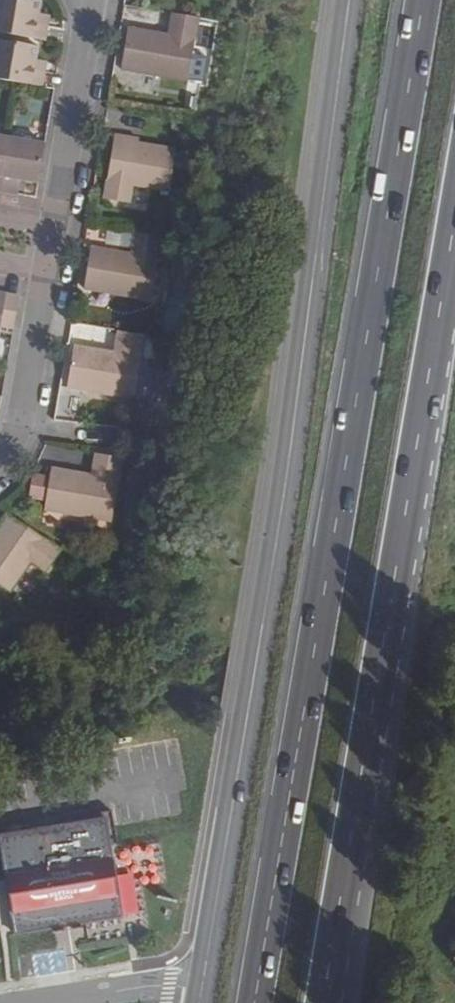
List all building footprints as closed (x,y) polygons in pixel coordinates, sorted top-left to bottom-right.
[(17,0),(0,0),(0,35),(45,43),(47,26),(36,25),(38,15),(40,4),(17,0)] [(49,17),(38,15),(36,25),(47,26),(49,17)] [(122,72),(188,83),(198,19),(173,15),(169,37),(128,30),(122,72)] [(209,44),(240,50),(245,26),(214,19),(209,44)] [(0,44),(0,81),(18,85),(40,88),(42,89),(45,72),(34,70),(35,61),(37,50),(0,44)] [(46,62),(35,61),(34,70),(45,72),(46,62)] [(42,89),(40,88),(38,100),(52,103),(54,90),(42,89)] [(138,144),(138,141),(115,137),(105,201),(128,205),(131,187),(169,193),(175,151),(138,144)] [(7,139),(0,182),(0,193),(18,196),(21,181),(38,184),(45,145),(7,139)] [(85,291),(150,301),(161,239),(136,234),(132,256),(90,249),(85,291)] [(0,293),(0,329),(1,326),(14,328),(19,296),(6,294),(0,293)] [(163,340),(145,337),(119,333),(115,355),(75,348),(68,391),(135,400),(141,361),(158,364),(163,340)] [(130,429),(146,432),(151,408),(135,405),(130,429)] [(111,523),(122,459),(95,455),(91,476),(50,470),(50,477),(33,474),(29,498),(46,501),(45,512),(111,523)] [(60,551),(6,515),(0,524),(0,585),(9,591),(30,562),(46,572),(60,551)] [(4,836),(8,860),(20,933),(125,915),(114,843),(109,819),(4,836)] [(37,952),(36,939),(16,940),(17,953),(37,952)]
